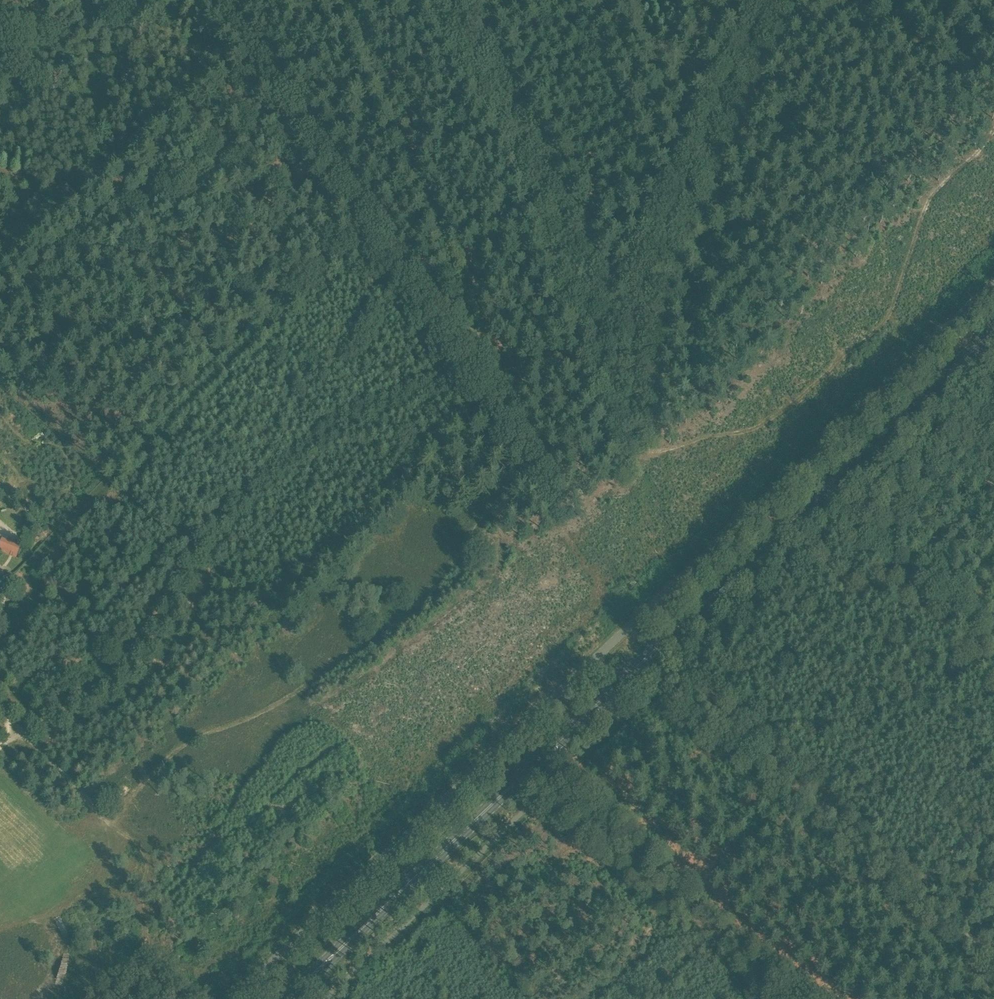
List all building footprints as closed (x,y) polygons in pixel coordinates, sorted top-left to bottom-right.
[(895,15),(908,6),(904,0),(885,0),(895,15)] [(25,868),(16,869),(17,879),(26,879),(25,868)]
